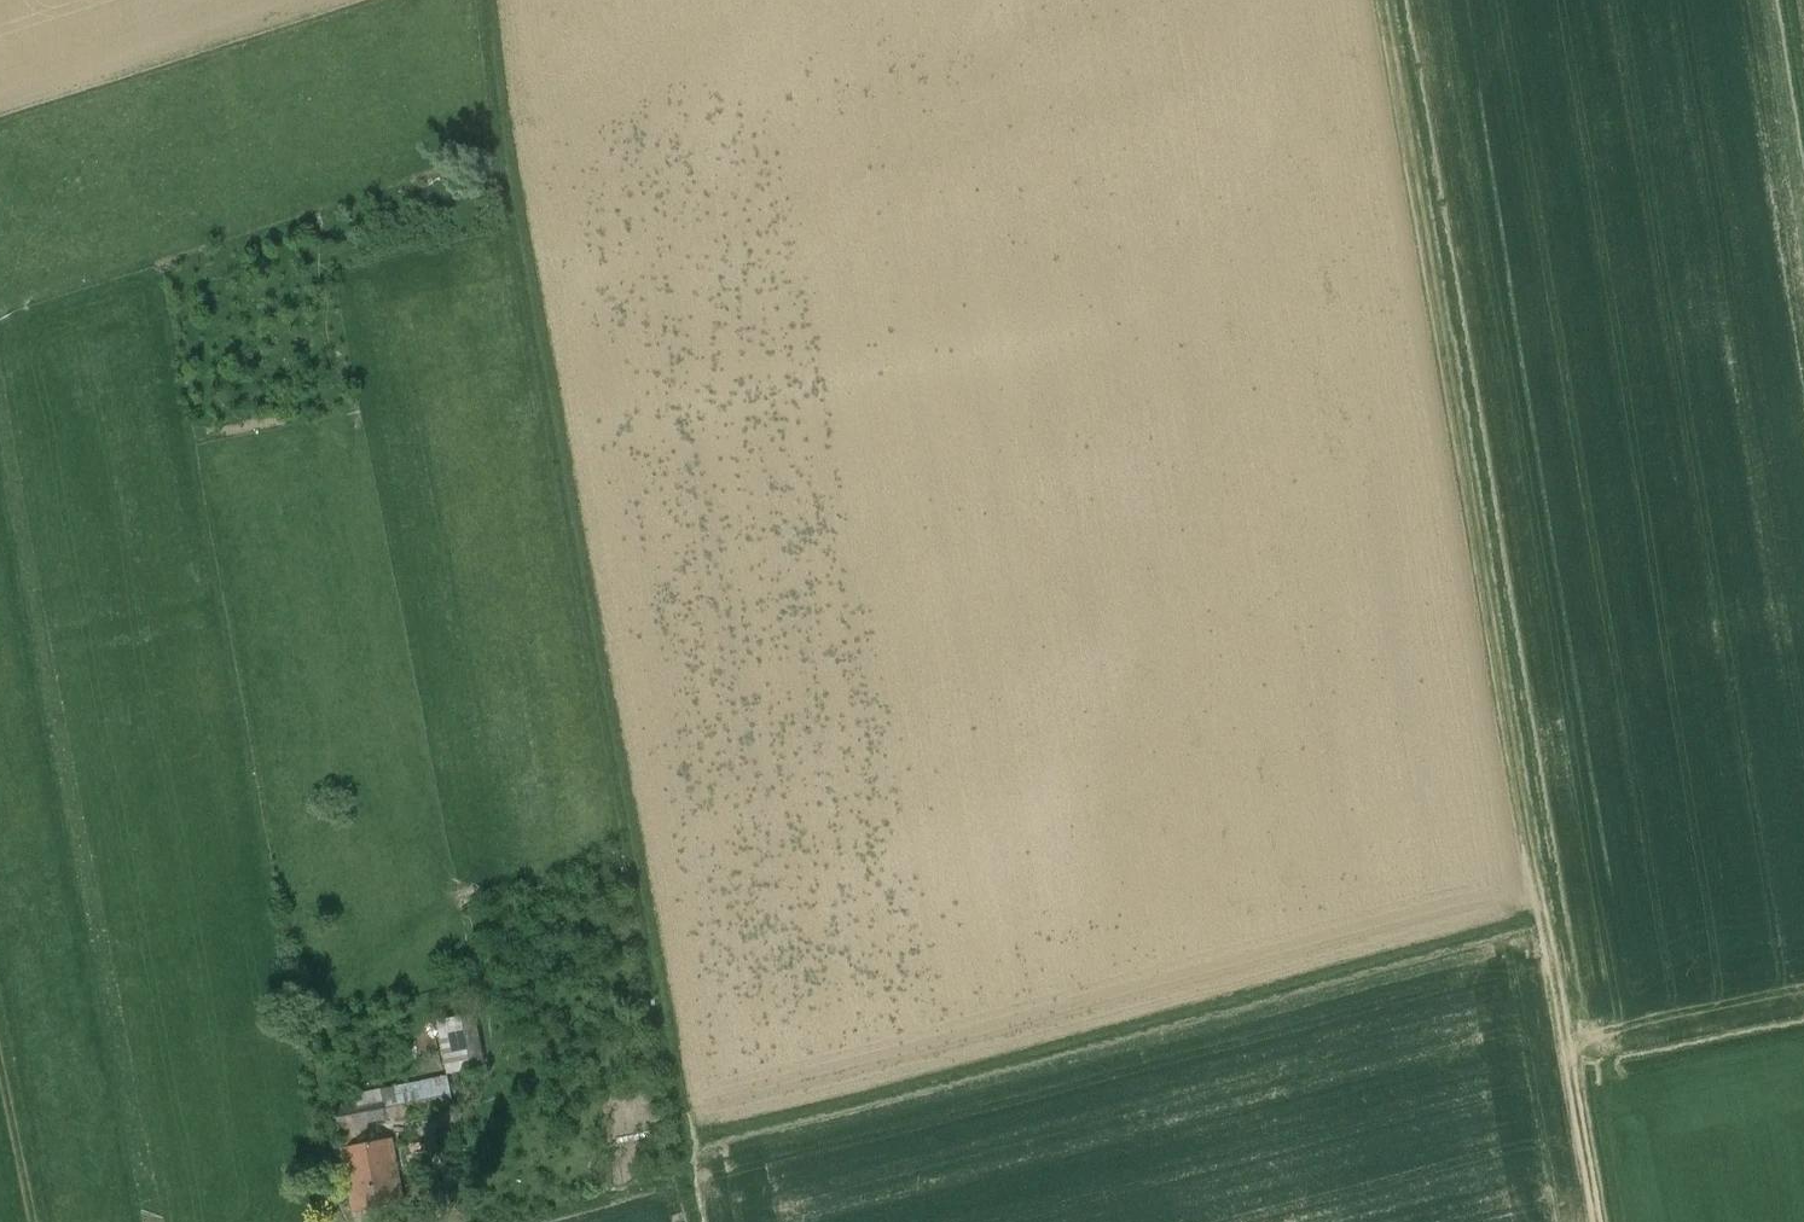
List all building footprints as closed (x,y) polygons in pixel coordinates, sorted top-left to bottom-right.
[(485,1067),(476,1013),(438,1020),(447,1074),(485,1067)] [(354,1106),(336,1109),(355,1210),(406,1200),(394,1138),(355,1145),(353,1138),(371,1134),(368,1123),(455,1106),(449,1076),(352,1095),(354,1106)]
